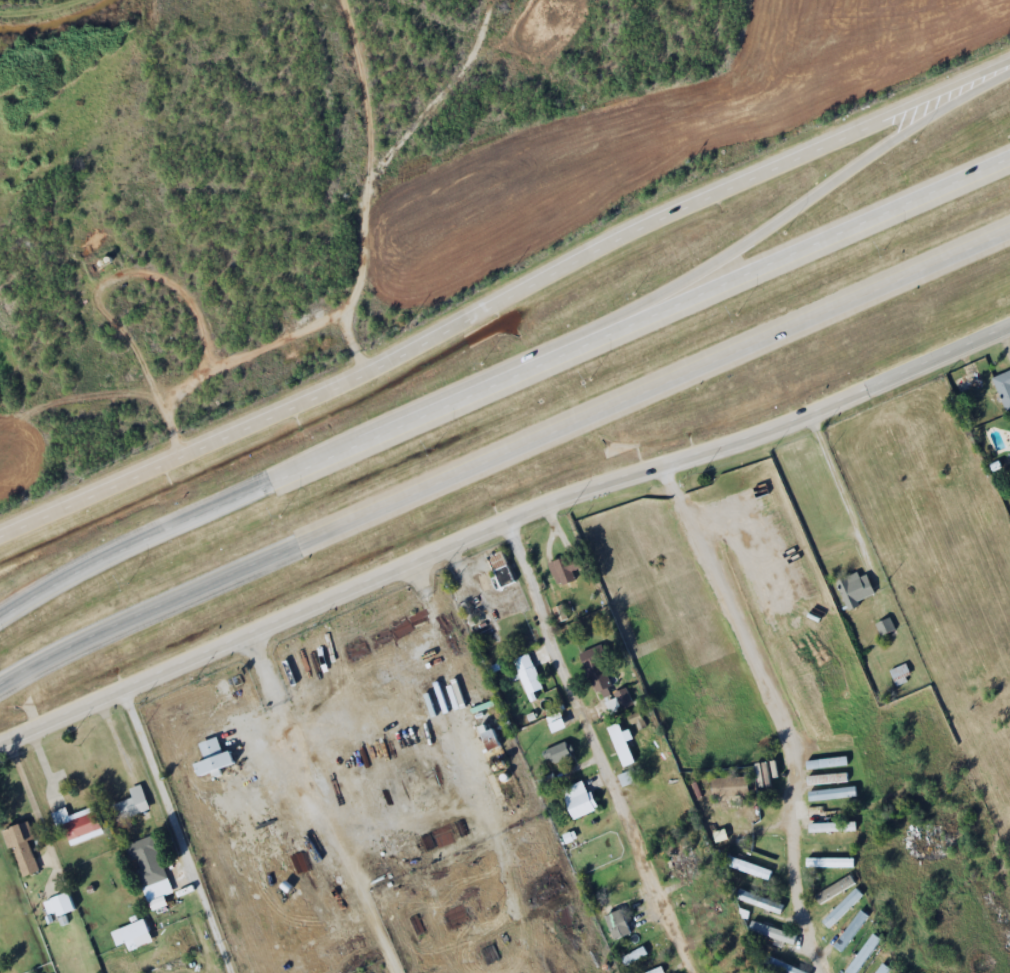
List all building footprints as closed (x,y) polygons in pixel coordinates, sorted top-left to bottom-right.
[(1009,403),(1009,363),(996,369),(1009,403)] [(513,583),(502,551),(485,556),(497,589),(513,583)] [(547,564),(556,588),(574,581),(570,571),(579,568),(574,554),(547,564)] [(837,573),(850,604),(861,600),(859,594),(877,587),(870,567),(861,571),(859,564),(837,573)] [(875,617),(881,630),(896,623),(890,611),(875,617)] [(577,654),(594,692),(610,685),(600,663),(606,660),(599,645),(577,654)] [(526,696),(542,690),(528,653),(512,660),(526,696)] [(889,664),(896,680),(913,673),(907,657),(889,664)] [(614,693),(623,709),(632,704),(623,688),(614,693)] [(631,738),(627,729),(621,732),(617,722),(605,727),(623,767),(633,762),(624,741),(631,738)] [(484,749),(496,747),(493,729),(481,731),(484,749)] [(240,765),(236,751),(226,754),(221,737),(202,743),(207,762),(197,765),(201,776),(240,765)] [(546,767),(571,756),(564,741),(540,752),(546,767)] [(747,796),(746,777),(710,777),(710,797),(747,796)] [(559,791),(572,820),(595,809),(582,780),(559,791)] [(134,798),(113,805),(119,821),(152,809),(143,784),(130,789),(134,798)] [(65,824),(72,846),(106,833),(96,806),(71,815),(68,807),(53,813),(58,826),(65,824)] [(31,841),(36,839),(30,822),(7,830),(23,879),(42,872),(31,841)] [(854,832),(854,822),(808,822),(808,832),(854,832)] [(148,901),(175,894),(157,836),(127,845),(132,862),(140,859),(142,869),(139,870),(148,901)] [(768,879),(771,869),(725,857),(723,866),(768,879)] [(814,898),(819,906),(853,882),(847,874),(814,898)] [(781,908),(740,886),(735,895),(776,917),(781,908)] [(820,922),(828,929),(862,895),(854,888),(820,922)] [(46,903),(51,917),(59,914),(61,918),(79,910),(72,893),(46,903)] [(611,940),(628,935),(621,910),(604,915),(611,940)] [(869,918),(861,911),(831,945),(839,952),(869,918)] [(132,952),(156,942),(146,919),(115,933),(121,948),(129,944),(132,952)] [(796,934),(750,923),(748,931),(793,943),(796,934)] [(873,935),(843,970),(846,972),(855,972),(881,942),(873,935)] [(623,966),(646,954),(642,947),(619,958),(623,966)] [(781,972),(804,972),(766,956),(762,965),(781,972)] [(890,970),(881,964),(875,972),(888,972),(890,970)]
